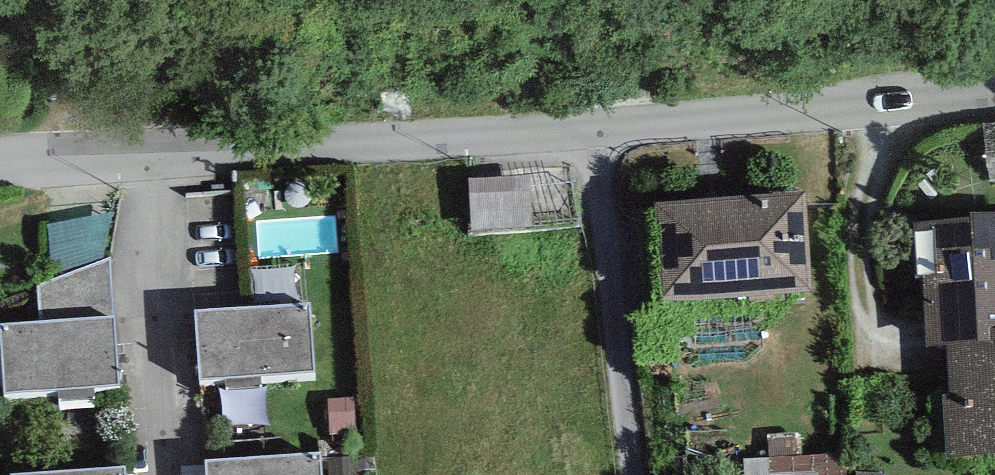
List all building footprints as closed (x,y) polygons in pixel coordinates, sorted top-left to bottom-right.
[(982,125),(990,181),(994,180),(994,123),(982,125)] [(526,181),(470,184),(473,233),(529,229),(526,181)] [(805,204),(655,216),(663,311),(811,301),(805,204)] [(971,225),(972,231),(913,233),(915,286),(926,286),(928,355),(946,355),(990,352),(989,339),(994,339),(994,224),(971,225)] [(41,330),(116,325),(110,262),(39,290),(41,330)] [(309,314),(193,321),(198,393),(314,385),(309,314)] [(41,330),(0,333),(0,346),(4,405),(122,397),(116,325),(41,330)] [(946,355),(949,404),(943,404),(947,467),(994,464),(994,339),(989,339),(990,352),(946,355)] [(353,402),(329,403),(331,435),(354,434),(353,402)] [(847,455),(756,456),(756,474),(847,474),(847,455)] [(207,470),(207,474),(324,474),(323,459),(207,470)]
